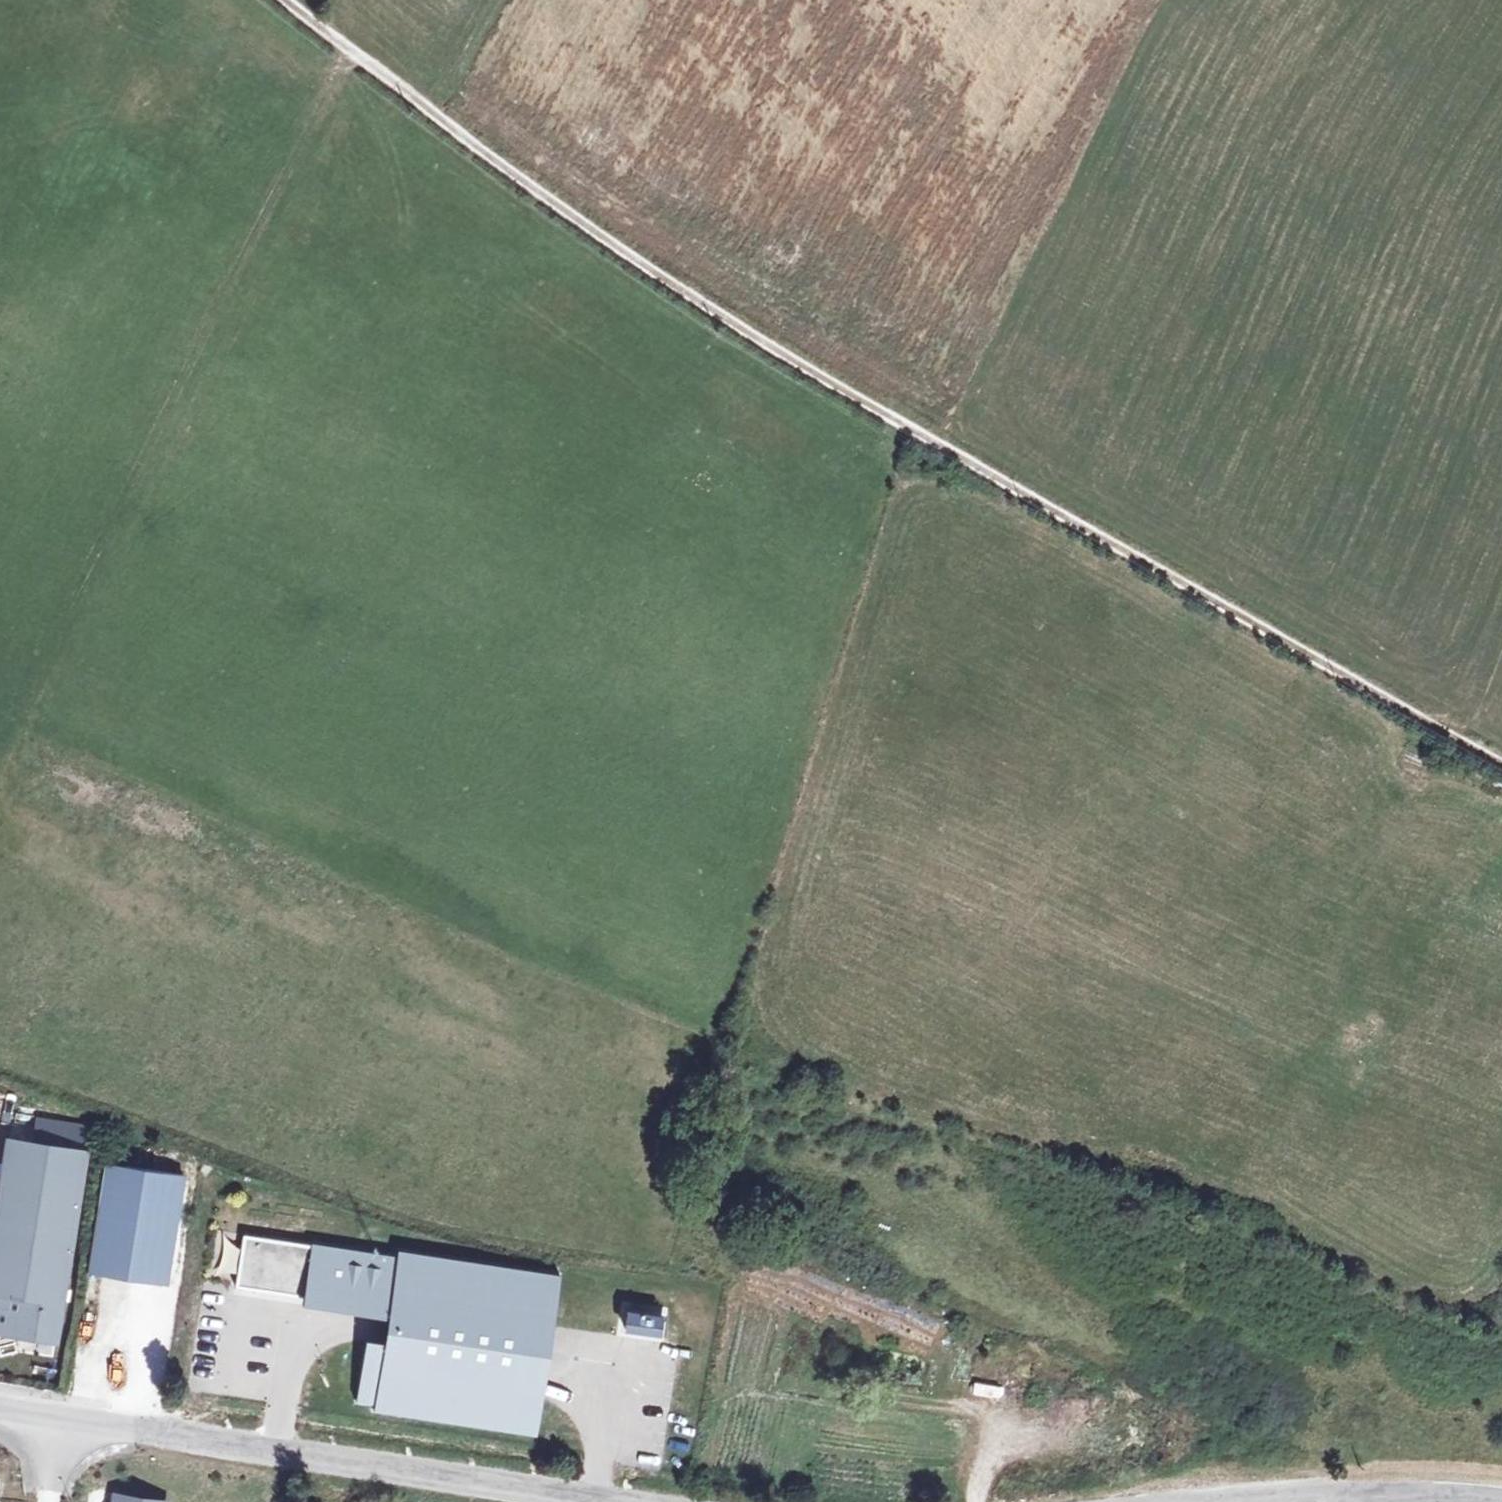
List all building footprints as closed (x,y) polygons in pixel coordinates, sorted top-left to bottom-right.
[(90,1145),(92,1124),(37,1119),(35,1140),(90,1145)] [(11,1142),(0,1211),(0,1331),(56,1340),(86,1154),(11,1142)] [(106,1163),(89,1273),(169,1285),(186,1176),(106,1163)] [(380,1411),(375,1410),(374,1412),(538,1437),(538,1435),(531,1434),(543,1353),(555,1279),(562,1280),(562,1278),(399,1252),(399,1254),(404,1255),(403,1259),(317,1245),(317,1247),(245,1236),(237,1287),(283,1294),(374,1308),(372,1317),(395,1320),(393,1334),(390,1352),(369,1349),(361,1402),(357,1401),(357,1403),(381,1406),(380,1411)] [(662,1317),(627,1313),(625,1334),(660,1337),(662,1317)]
